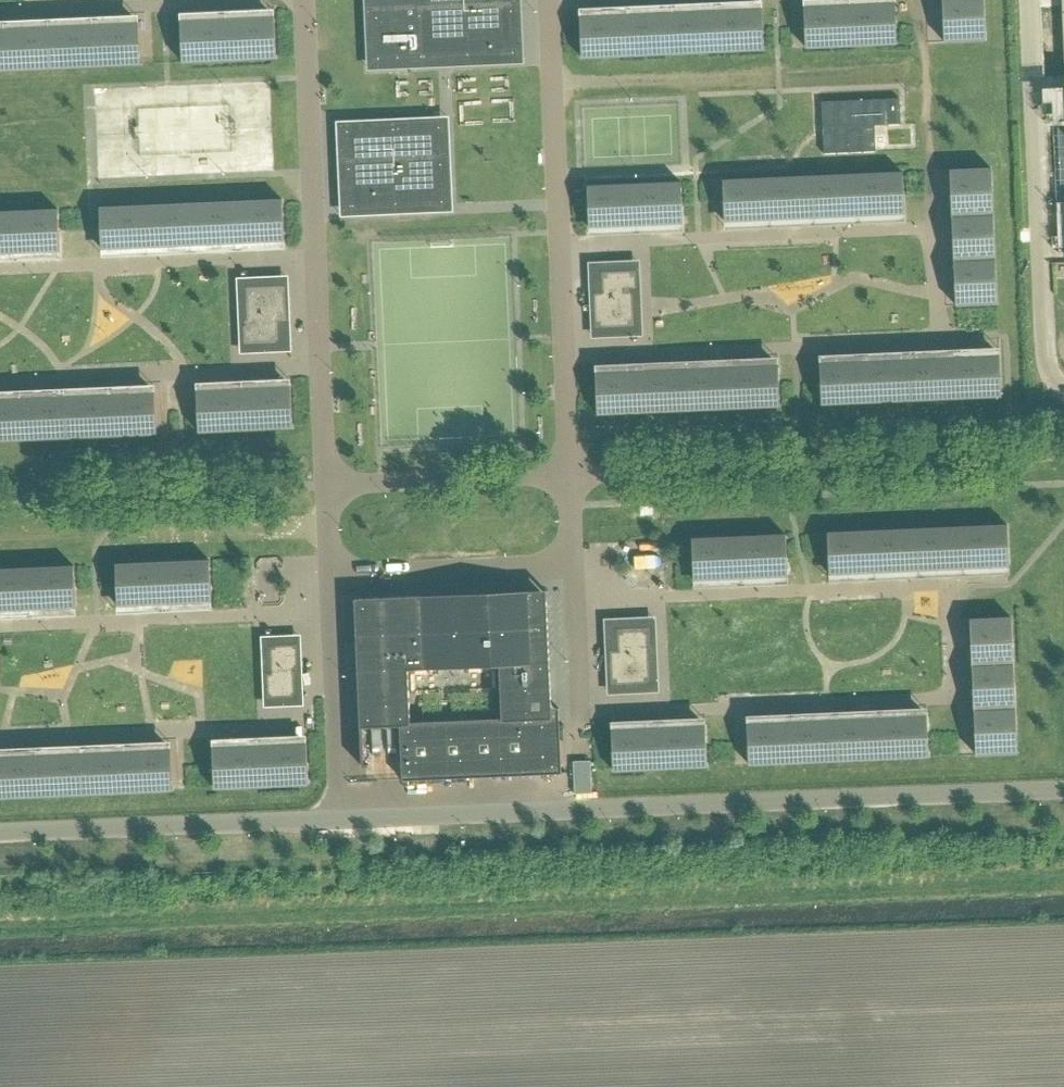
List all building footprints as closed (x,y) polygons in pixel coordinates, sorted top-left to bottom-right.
[(514,0),(372,0),(375,63),(517,56),(514,0)] [(984,0),(942,0),(943,5),(940,6),(941,20),(943,20),(944,42),(985,40),(984,0)] [(897,44),(895,2),(885,3),(884,1),(870,1),(870,3),(840,5),(840,2),(826,3),(826,5),(804,6),(806,48),(897,44)] [(764,49),(762,8),(752,9),(752,7),(737,7),(737,10),(707,11),(707,9),(693,9),(693,11),(676,12),(663,13),(663,11),(648,11),(648,13),(628,14),(626,14),(619,15),(619,13),(604,13),(604,15),(580,17),(582,58),(630,56),(764,49)] [(277,58),(276,17),(251,18),(251,16),(237,16),(237,18),(207,20),(207,17),(193,18),(193,20),(182,21),(184,62),(277,58)] [(139,24),(117,25),(117,22),(103,23),(103,25),(73,27),(73,24),(59,25),(59,27),(29,29),(29,26),(14,27),(14,29),(5,30),(0,30),(0,71),(7,71),(141,65),(139,24)] [(878,152),(877,126),(903,124),(902,98),(823,101),(825,154),(878,152)] [(446,206),(442,121),(345,125),(349,210),(446,206)] [(997,304),(991,168),(950,170),(951,191),(949,192),(949,206),(951,206),(953,236),(951,236),(951,250),(953,250),(955,280),(953,280),(953,295),(955,295),(956,305),(997,304)] [(905,213),(903,172),(857,174),(723,180),(725,221),(746,220),(747,223),(761,222),(761,220),(791,218),(791,221),(805,220),(805,218),(835,216),(835,219),(850,218),(850,216),(859,215),(879,215),(879,217),(894,216),(894,214),(905,213)] [(683,223),(681,182),(587,186),(589,227),(614,226),(614,229),(628,228),(628,226),(658,224),(658,227),(672,226),(672,224),(683,223)] [(172,246),(201,245),(201,247),(216,246),(216,244),(236,243),(246,243),(246,245),(260,245),(260,242),(284,241),(283,200),(234,202),(100,208),(102,249),(113,249),(113,251),(127,250),(127,248),(157,247),(157,249),(172,248),(172,246)] [(59,210),(13,212),(0,212),(0,254),(15,253),(24,253),(24,255),(39,254),(39,252),(60,251),(59,210)] [(636,328),(634,291),(639,291),(639,278),(623,279),(623,269),(600,270),(601,290),(592,291),(594,330),(609,329),(609,319),(623,318),(624,329),(636,328)] [(288,323),(287,284),(271,284),(271,295),(257,295),(256,285),(245,285),(246,322),(241,323),(242,335),(257,335),(258,345),(281,344),(280,323),(288,323)] [(1002,396),(1000,355),(989,355),(989,353),(974,354),(974,356),(945,357),(945,355),(930,356),(930,358),(900,359),(900,357),(886,358),(886,360),(865,361),(856,361),(856,359),(841,360),(841,362),(820,363),(822,404),(867,402),(1002,396)] [(780,406),(778,365),(767,365),(767,363),(753,364),(753,366),(723,367),(723,365),(708,366),(709,368),(679,369),(679,367),(664,368),(664,370),(644,371),(635,371),(634,369),(620,370),(620,372),(596,373),(598,414),(646,412),(780,406)] [(293,428),(291,387),(266,388),(266,385),(252,386),(252,388),(222,389),(222,387),(208,388),(208,390),(197,391),(199,432),(293,428)] [(155,392),(134,393),(134,391),(119,392),(119,394),(89,395),(89,393),(75,394),(75,396),(45,397),(45,395),(30,396),(30,398),(21,398),(1,399),(1,397),(0,397),(0,441),(23,440),(157,434),(155,392)] [(1009,566),(1007,525),(962,527),(827,533),(829,574),(851,573),(851,575),(865,574),(865,572),(895,571),(895,573),(910,572),(910,570),(939,569),(940,571),(954,571),(954,568),(963,568),(984,567),(984,569),(998,569),(998,566),(1009,566)] [(787,576),(786,534),(692,539),(694,580),(718,579),(718,581),(732,580),(732,578),(762,577),(762,579),(777,578),(777,576),(787,576)] [(212,601),(210,560),(116,565),(118,606),(129,605),(129,607),(143,607),(143,604),(173,603),(173,605),(188,605),(187,603),(212,601)] [(74,566),(29,568),(0,569),(0,613),(10,613),(10,610),(31,609),(40,609),(40,611),(55,611),(55,608),(76,607),(74,566)] [(401,727),(404,780),(562,772),(559,707),(552,708),(547,598),(421,603),(421,596),(356,598),(361,728),(401,727)] [(1017,753),(1011,617),(970,619),(970,630),(968,630),(969,644),(971,644),(972,674),(970,674),(971,689),(973,689),(974,718),(972,718),(973,733),(975,733),(976,755),(1017,753)] [(651,685),(650,647),(655,647),(654,635),(639,635),(639,625),(616,626),(617,647),(608,647),(609,686),(625,686),(625,675),(639,675),(640,685),(651,685)] [(300,671),(300,653),(284,653),(284,643),(269,643),(270,670),(265,671),(266,689),(281,688),(282,699),(296,699),(295,671),(300,671)] [(309,703),(279,707),(281,720),(291,718),(292,722),(311,719),(309,703)] [(929,756),(927,715),(916,716),(916,713),(901,714),(902,716),(872,717),(872,715),(857,716),(857,718),(828,719),(827,717),(813,718),(813,720),(793,721),(783,722),(783,719),(769,720),(769,722),(747,723),(749,764),(795,763),(929,756)] [(707,766),(705,725),(695,725),(695,723),(680,724),(680,726),(650,727),(650,725),(636,726),(636,728),(614,729),(616,770),(707,766)] [(308,784),(307,743),(282,744),(282,742),(268,742),(268,745),(238,746),(238,744),(223,744),(224,747),(213,747),(215,788),(308,784)] [(171,749),(149,750),(149,748),(135,748),(135,750),(105,752),(105,750),(91,750),(91,752),(61,754),(61,751),(46,752),(46,754),(37,755),(17,756),(16,753),(2,754),(2,756),(0,756),(0,798),(39,796),(173,790),(171,749)]
